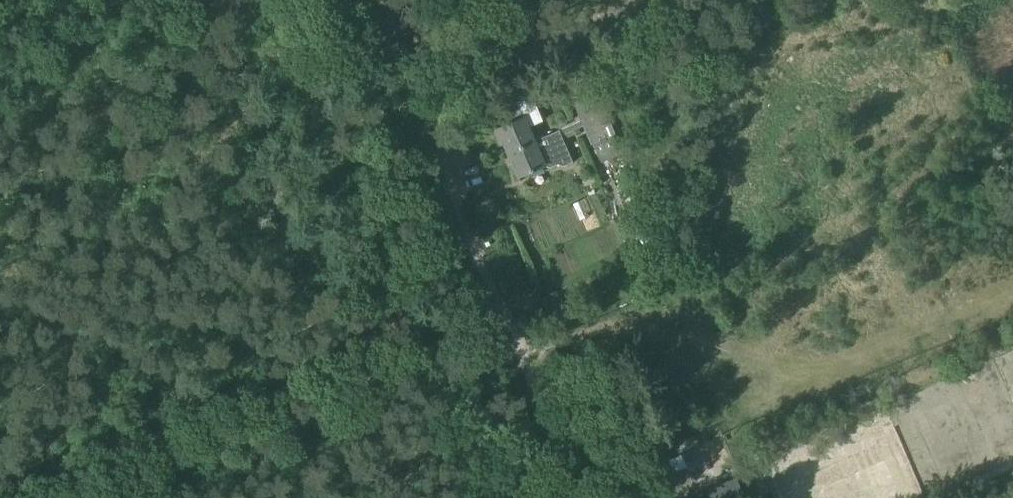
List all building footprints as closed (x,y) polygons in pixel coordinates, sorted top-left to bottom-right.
[(571,98),(581,121),(604,111),(595,89),(594,88),(571,98)] [(507,153),(533,141),(528,127),(542,121),(531,95),(498,109),(505,125),(494,130),(500,145),(503,143),(507,153)] [(621,154),(613,135),(615,135),(604,111),(581,121),(592,144),(593,144),(601,163),(621,154)] [(572,163),(563,141),(559,131),(544,137),(534,142),(533,141),(507,153),(517,177),(544,166),(549,168),(558,164),(563,167),(572,163)] [(668,461),(673,473),(686,467),(681,455),(668,461)] [(735,478),(706,491),(709,497),(744,497),(735,478)]
